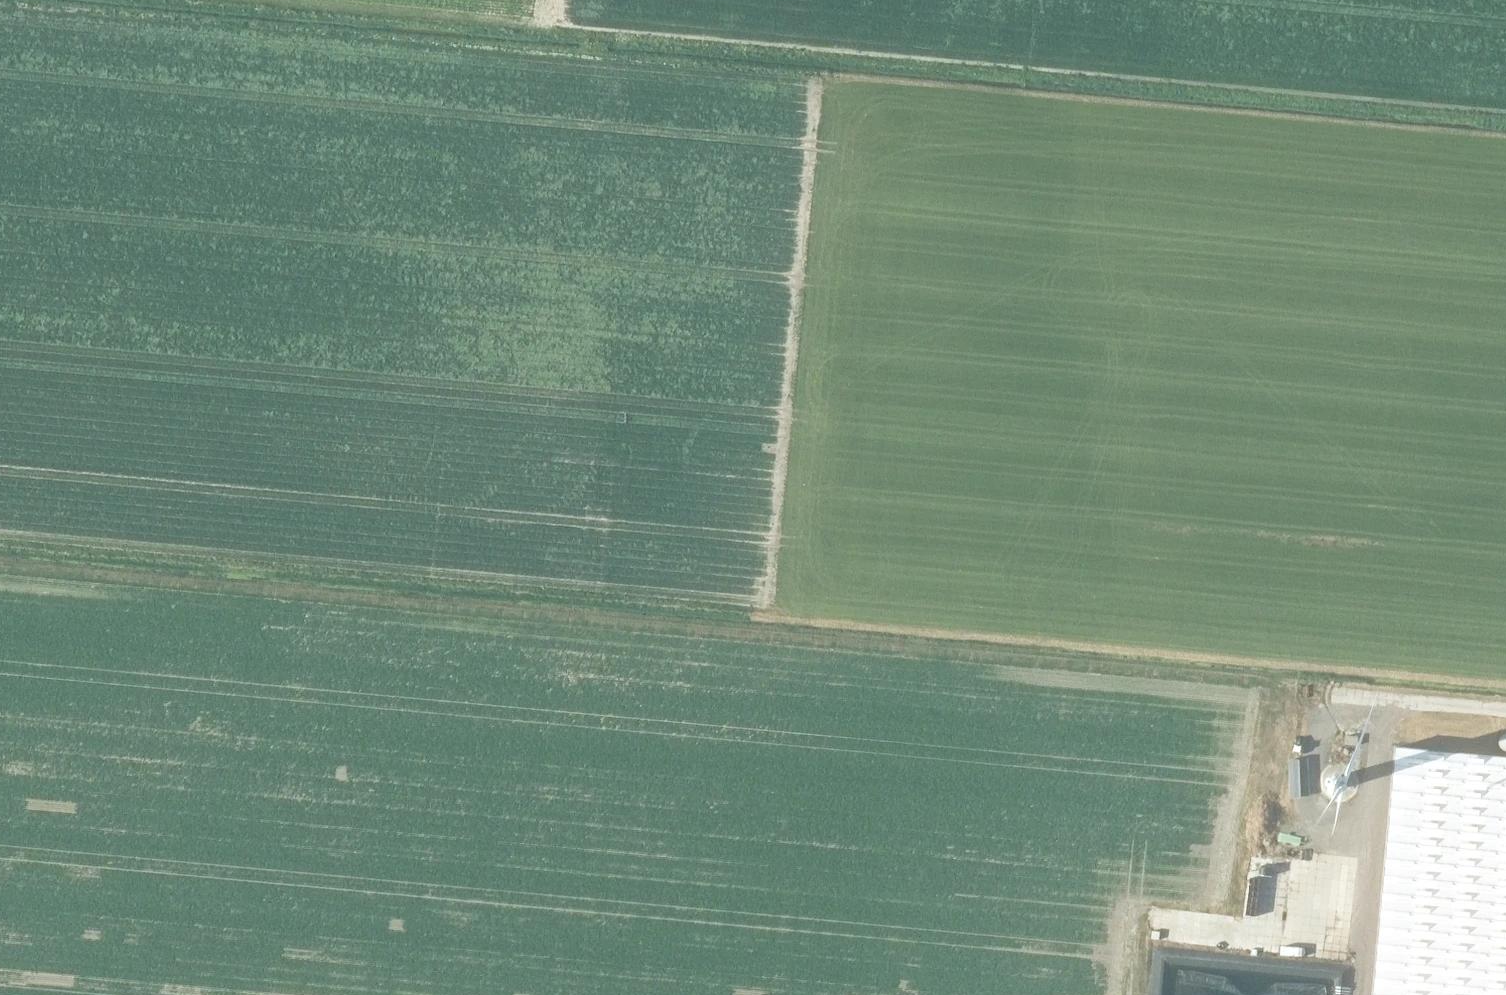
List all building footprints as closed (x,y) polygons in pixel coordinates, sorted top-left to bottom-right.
[(1373,994),(1505,994),(1505,755),(1396,745),(1373,994)] [(1338,776),(1337,776),(1336,776),(1335,776),(1335,777),(1334,777),(1333,778),(1333,779),(1332,779),(1332,780),(1331,781),(1331,782),(1331,783),(1331,784),(1331,785),(1332,786),(1332,787),(1333,787),(1333,788),(1334,788),(1334,789),(1335,789),(1336,790),(1337,790),(1338,790),(1339,790),(1340,790),(1341,789),(1342,789),(1342,788),(1343,788),(1343,787),(1344,787),(1344,786),(1345,785),(1345,784),(1345,783),(1345,782),(1345,781),(1344,780),(1344,779),(1343,779),(1343,778),(1342,777),(1341,777),(1340,776),(1339,776),(1338,776)]
